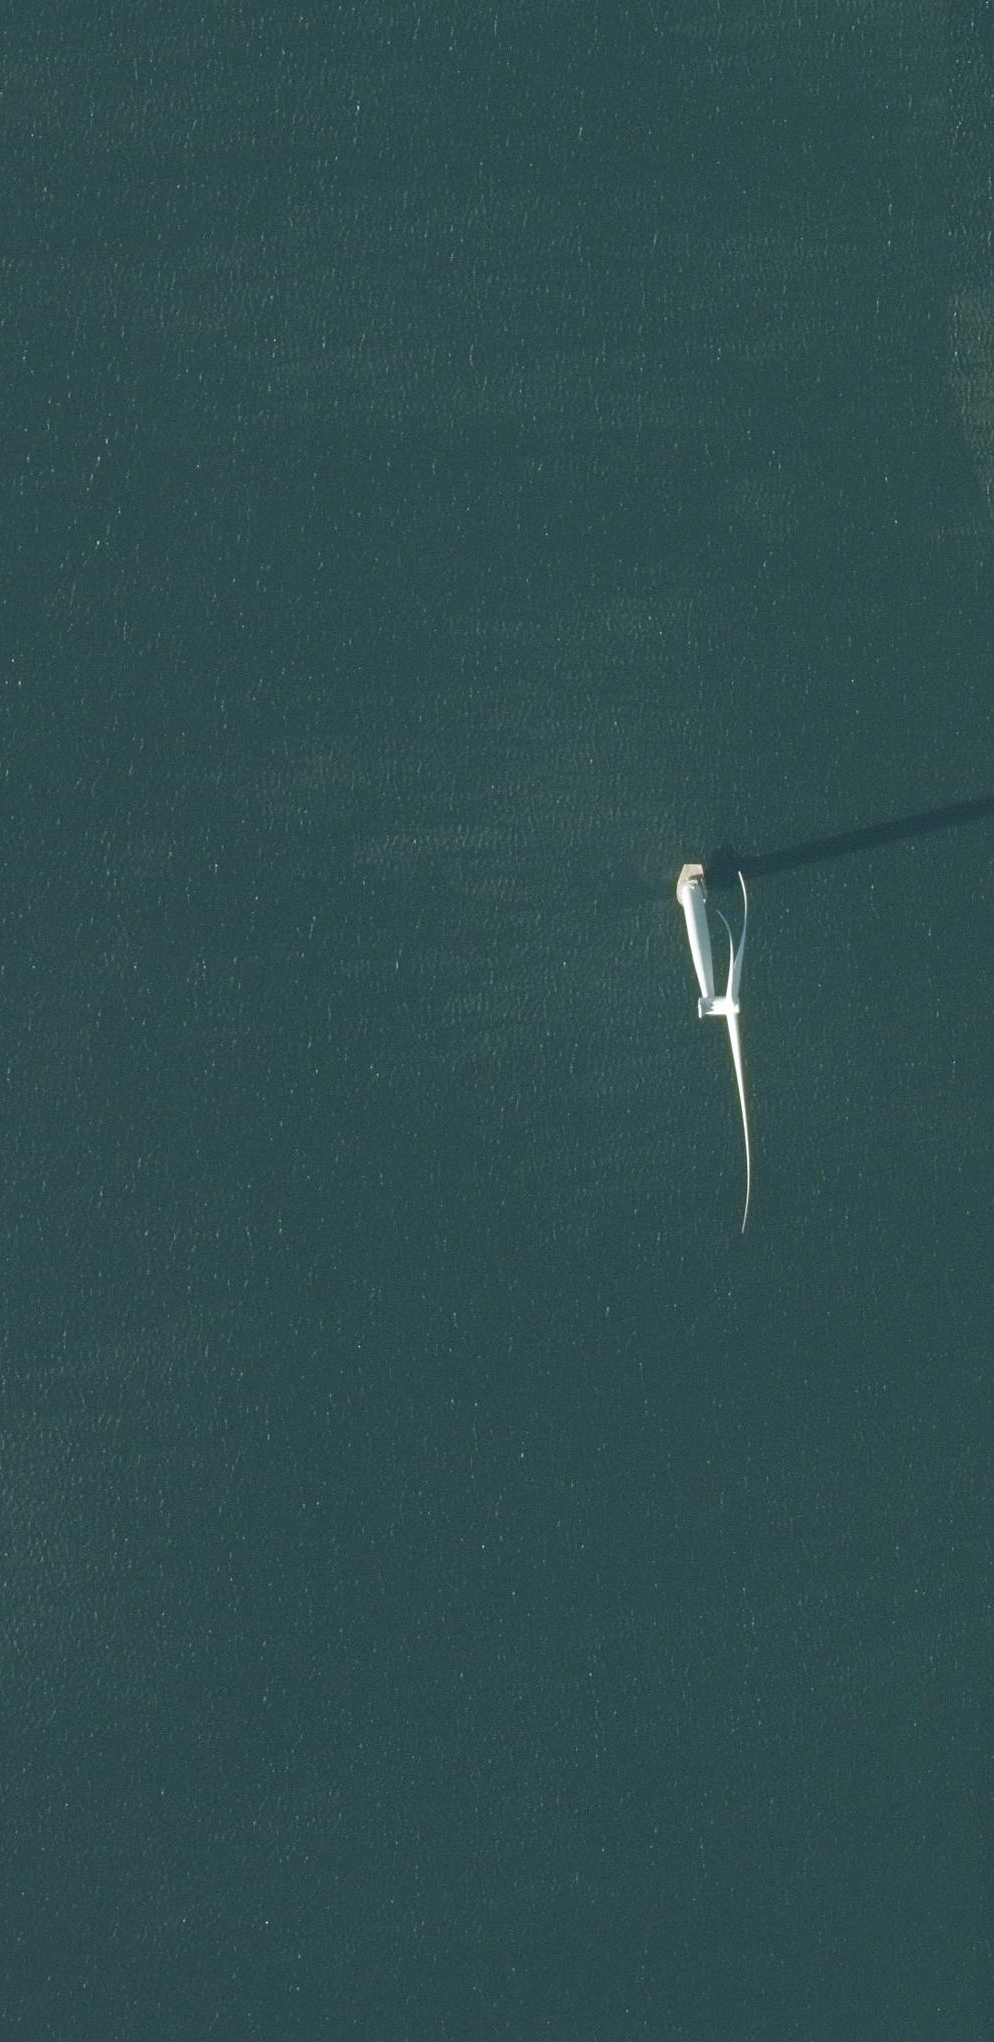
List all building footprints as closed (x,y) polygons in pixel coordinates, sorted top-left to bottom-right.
[(681,878),(679,883),(680,887),(683,891),(688,893),(692,893),(696,890),(699,886),(699,881),(697,877),(693,874),(689,873),(684,875),(681,878)]
